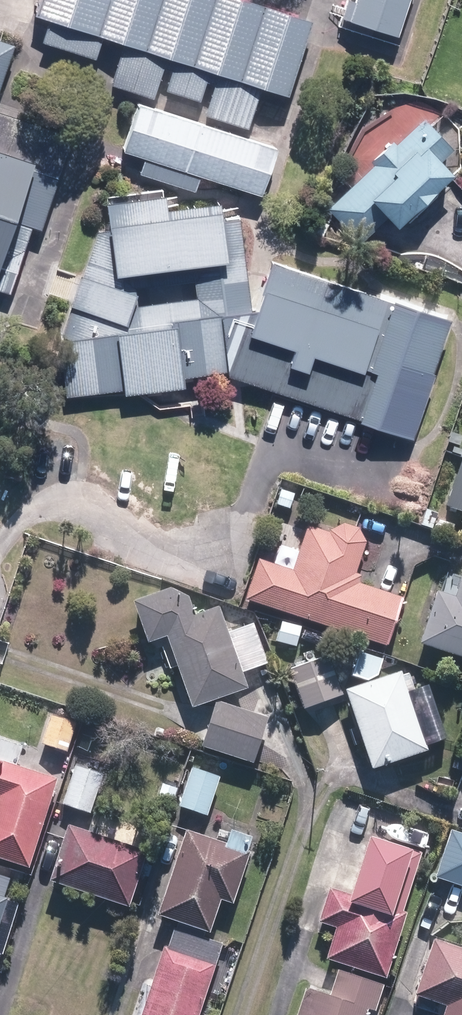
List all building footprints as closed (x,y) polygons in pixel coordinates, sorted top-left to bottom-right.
[(263,0),(42,0),(38,12),(52,16),(45,38),(99,55),(107,33),(126,39),(112,81),(157,95),(161,84),(212,100),(208,112),(253,126),(266,85),(287,92),(312,16),(263,0)] [(410,0),(356,0),(351,16),(400,31),(410,0)] [(0,33),(0,90),(17,38),(0,33)] [(279,142),(142,98),(126,147),(263,191),(279,142)] [(19,278),(37,225),(43,227),(75,133),(0,109),(0,272),(19,278)] [(381,218),(388,212),(402,227),(416,214),(456,176),(443,162),(453,152),(425,122),(333,207),(360,236),(364,233),(369,239),(386,223),(381,218)] [(62,339),(68,391),(97,391),(103,468),(115,478),(98,496),(139,528),(154,511),(178,525),(239,509),(227,449),(191,456),(161,436),(159,412),(143,412),(143,379),(229,369),(256,306),(249,304),(241,216),(220,199),(172,204),(113,210),(109,224),(101,229),(62,339)] [(450,318),(274,256),(256,306),(234,371),(409,432),(450,318)] [(446,505),(461,510),(461,459),(446,505)] [(389,644),(404,596),(356,580),(368,543),(310,525),(295,570),(261,559),(248,599),(389,644)] [(422,643),(461,656),(461,584),(458,596),(439,590),(422,643)] [(255,624),(230,633),(221,606),(196,614),(190,595),(173,588),(136,601),(149,640),(170,633),(195,707),(249,688),(244,672),(269,663),(255,624)] [(344,692),(331,656),(294,669),(306,705),(344,692)] [(403,670),(348,689),(375,768),(430,749),(403,670)] [(219,702),(204,747),(255,763),(269,718),(219,702)] [(78,722),(51,715),(44,740),(71,748),(78,722)] [(29,867),(58,778),(0,759),(0,858),(29,867)] [(93,809),(105,772),(79,764),(67,801),(93,809)] [(220,777),(194,768),(182,803),(208,812),(220,777)] [(72,825),(53,879),(131,906),(150,851),(72,825)] [(452,829),(436,876),(461,884),(461,832),(452,829)] [(234,901),(251,854),(190,832),(161,911),(212,929),(223,898),(234,901)] [(339,925),(330,957),(337,958),(336,960),(388,975),(422,851),(370,837),(354,893),(332,887),(322,920),(339,925)] [(0,872),(0,923),(15,877),(0,872)] [(145,1014),(199,1014),(225,944),(177,926),(145,1014)] [(436,938),(418,993),(448,1003),(444,1014),(461,1014),(461,946),(436,938)] [(331,992),(310,985),(300,1014),(370,1014),(372,1008),(377,1010),(385,983),(339,968),(331,992)]
